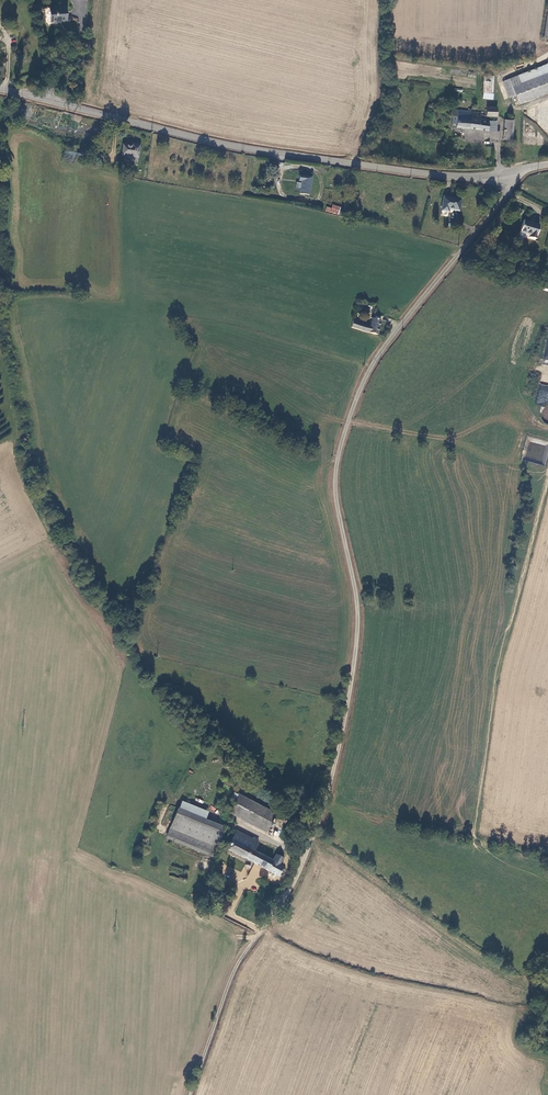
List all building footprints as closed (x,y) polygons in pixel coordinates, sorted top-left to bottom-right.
[(60,17),(67,17),(66,5),(50,6),(51,20),(60,19),(60,17)] [(521,82),(547,72),(547,64),(547,63),(518,74),(521,82)] [(521,82),(512,85),(516,94),(518,101),(547,89),(547,72),(521,82)] [(521,82),(518,74),(504,79),(510,97),(516,94),(512,85),(521,82)] [(484,75),(483,97),(491,98),(492,75),(484,75)] [(497,115),(497,106),(487,105),(487,115),(481,114),(482,111),(456,108),(454,126),(496,130),(497,121),(489,120),(489,115),(497,115)] [(506,118),(505,140),(514,140),(515,119),(506,118)] [(127,161),(135,162),(138,142),(131,141),(130,145),(121,144),(120,154),(128,155),(127,161)] [(482,147),(464,146),(463,154),(481,156),(482,147)] [(311,175),(296,173),(294,190),(300,191),(300,193),(309,195),(311,175)] [(460,212),(462,198),(443,195),(441,210),(450,212),(450,209),(460,212)] [(339,215),(341,207),(333,204),(331,208),(326,207),(325,211),(339,215)] [(518,234),(535,238),(539,223),(522,219),(518,234)] [(358,320),(351,318),(350,326),(377,333),(380,319),(371,317),(370,325),(357,322),(358,320)] [(536,403),(547,404),(547,385),(538,384),(536,403)] [(239,794),(243,784),(238,781),(234,791),(239,794)] [(280,800),(244,783),(243,784),(239,794),(235,802),(270,819),(280,800)] [(285,795),(282,802),(292,806),(295,800),(285,795)] [(210,855),(222,827),(204,819),(207,812),(180,801),(165,836),(210,855)] [(226,850),(254,864),(260,853),(254,851),(258,842),(235,831),(231,839),(228,837),(224,846),(227,848),(226,850)] [(282,869),(283,867),(279,865),(283,858),(275,854),(272,860),(260,853),(254,864),(279,876),(279,875),(281,875),(283,875),(285,872),(284,869),(282,869)] [(219,878),(210,874),(208,881),(217,885),(219,878)]
